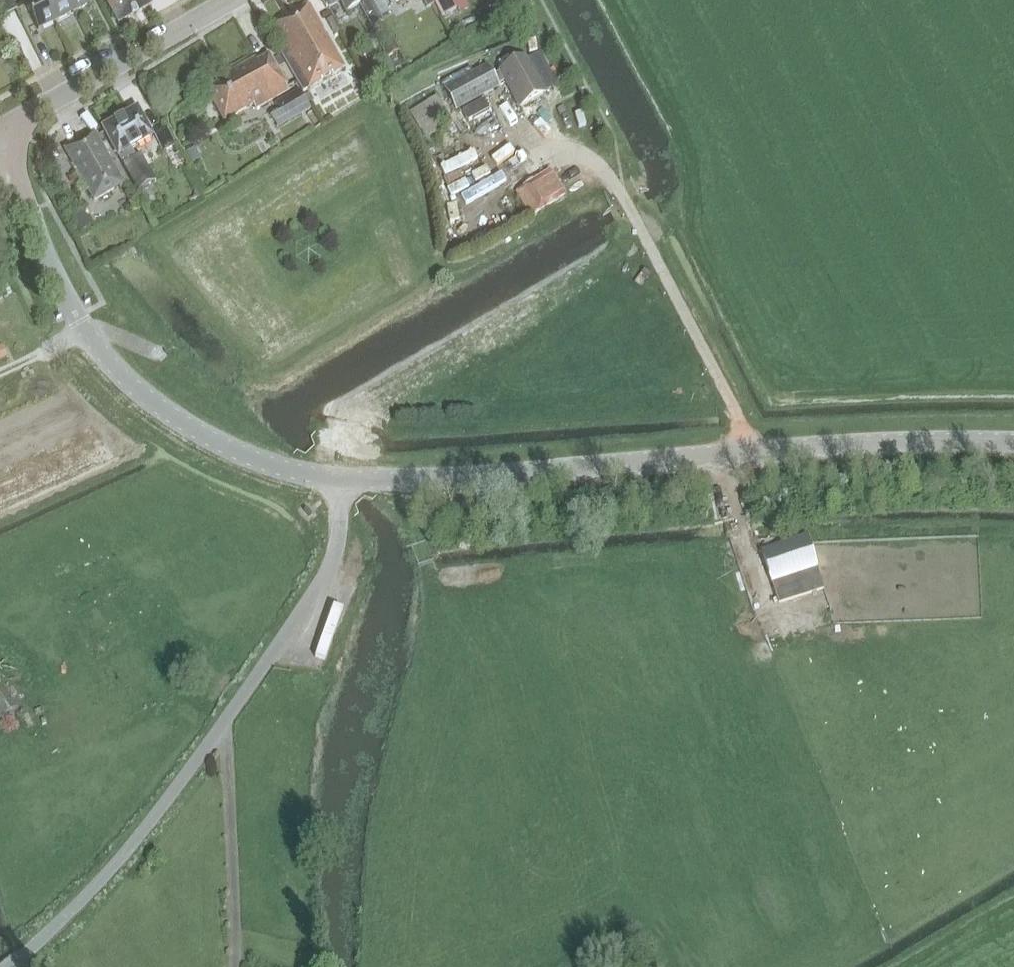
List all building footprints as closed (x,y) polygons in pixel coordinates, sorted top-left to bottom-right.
[(12,0),(0,0),(0,5),(5,15),(16,10),(12,0)] [(27,2),(24,3),(38,30),(56,21),(45,0),(27,0),(27,2)] [(73,12),(68,0),(45,0),(56,21),(73,12)] [(92,3),(90,0),(68,0),(73,12),(92,3)] [(151,5),(148,0),(105,0),(118,24),(151,5)] [(383,23),(370,0),(321,0),(326,8),(327,8),(329,11),(330,11),(328,8),(340,1),(346,11),(358,4),(373,29),(383,23)] [(452,0),(432,0),(441,17),(456,9),(452,0)] [(302,91),(344,67),(308,3),(296,10),(297,12),(287,18),(286,16),(272,24),(285,49),(279,52),(302,91)] [(392,39),(379,46),(386,58),(398,50),(392,39)] [(255,109),(288,90),(268,55),(258,61),(255,57),(225,74),(227,78),(206,90),(224,121),(252,105),(255,109)] [(520,107),(543,94),(523,58),(501,71),(492,76),(487,65),(444,89),(456,110),(498,87),(497,85),(506,80),(520,107)] [(309,106),(299,89),(275,103),(285,120),(309,106)] [(462,112),(467,122),(489,111),(484,100),(462,112)] [(131,148),(152,136),(137,108),(102,128),(135,188),(154,177),(146,165),(142,167),(131,148)] [(174,143),(167,128),(154,134),(161,150),(174,143)] [(235,144),(228,132),(217,138),(224,150),(235,144)] [(93,201),(123,184),(94,133),(64,150),(93,201)] [(187,153),(192,164),(200,161),(195,150),(187,153)] [(565,194),(550,170),(535,179),(521,188),(515,193),(529,216),(550,204),(565,194)] [(91,225),(84,211),(72,217),(80,231),(91,225)] [(817,567),(807,537),(761,552),(771,582),(817,567)] [(17,707),(0,683),(0,716),(0,717),(17,707)]
